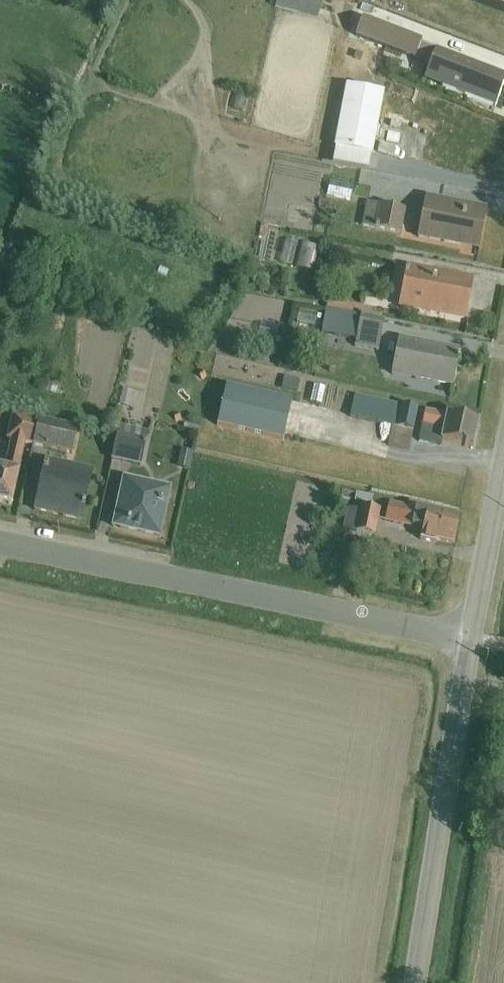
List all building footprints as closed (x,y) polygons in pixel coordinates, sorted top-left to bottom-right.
[(275,6),(317,19),(322,1),(318,0),(302,0),(302,1),(299,0),(277,0),(275,6)] [(503,11),(503,0),(476,0),(503,11)] [(362,16),(355,35),(414,59),(422,40),(362,16)] [(423,79),(496,107),(503,84),(503,82),(497,79),(499,73),(435,48),(423,79)] [(334,146),(332,162),(368,169),(371,153),(373,154),(384,92),(346,85),(334,146)] [(388,93),(382,113),(410,120),(413,107),(398,103),(400,97),(388,93)] [(331,181),(328,193),(350,198),(353,186),(331,181)] [(425,197),(418,236),(479,248),(487,209),(425,197)] [(366,201),(362,225),(401,232),(406,209),(366,201)] [(298,263),(312,266),(317,240),(303,238),(298,263)] [(286,239),(281,261),(292,265),(298,242),(286,239)] [(407,266),(399,305),(466,318),(474,279),(407,266)] [(327,307),(384,319),(386,307),(363,302),(363,305),(328,299),(327,307)] [(384,319),(327,307),(322,332),(356,339),(355,346),(378,350),(384,319)] [(261,323),(258,334),(276,338),(278,326),(261,323)] [(398,337),(392,373),(453,385),(458,362),(459,362),(460,356),(459,356),(460,350),(398,337)] [(289,346),(285,363),(299,366),(303,350),(289,346)] [(284,375),(281,388),(298,391),(300,378),(284,375)] [(316,382),(313,396),(332,401),(335,386),(316,382)] [(226,385),(217,425),(282,440),(292,400),(226,385)] [(122,389),(119,403),(129,405),(132,391),(122,389)] [(354,393),(349,416),(392,426),(388,446),(409,450),(418,409),(354,393)] [(443,429),(441,440),(473,447),(479,422),(425,410),(423,424),(443,429)] [(39,419),(12,412),(6,438),(11,439),(4,467),(0,466),(0,501),(11,504),(25,442),(33,444),(39,419)] [(39,419),(33,444),(72,454),(78,427),(39,419)] [(111,423),(106,451),(113,452),(111,459),(141,466),(148,431),(111,423)] [(443,429),(423,424),(419,440),(440,445),(441,440),(443,429)] [(181,449),(177,465),(190,468),(193,452),(181,449)] [(46,458),(35,509),(82,520),(93,469),(46,458)] [(123,476),(113,526),(160,536),(171,486),(123,476)] [(347,507),(343,529),(375,535),(380,510),(369,508),(372,495),(356,491),(353,504),(361,506),(360,510),(347,507)] [(390,501),(385,521),(423,529),(420,539),(436,543),(437,541),(452,544),(458,519),(429,512),(430,506),(409,501),(408,506),(390,501)] [(355,538),(351,558),(361,560),(363,554),(379,558),(382,543),(366,540),(355,538)]
